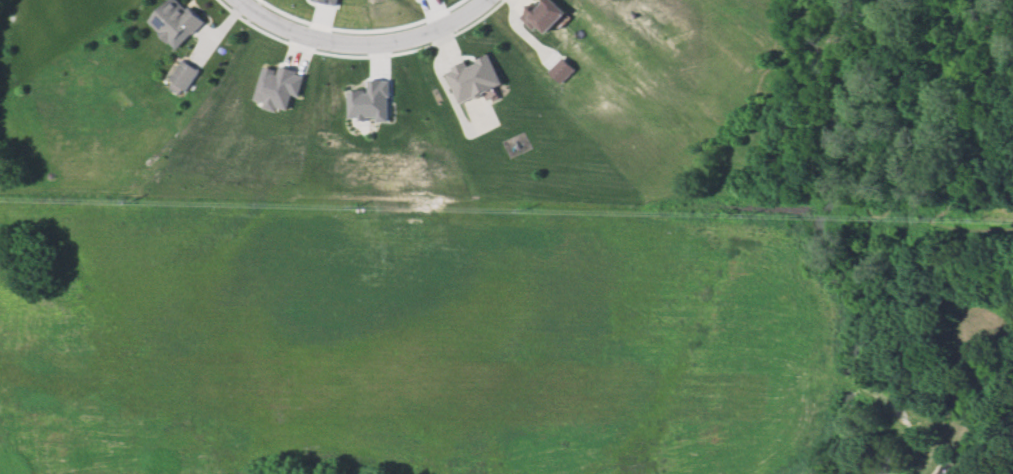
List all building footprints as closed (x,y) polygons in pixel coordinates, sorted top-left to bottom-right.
[(151,22),(174,0),(182,0),(202,21),(175,46),(151,22)] [(525,18),(544,0),(550,0),(566,16),(544,38),(525,18)] [(446,74),(491,53),(506,87),(462,108),(446,74)] [(551,72),(564,57),(577,69),(563,84),(551,72)] [(170,84),(185,61),(202,73),(187,95),(170,84)]
